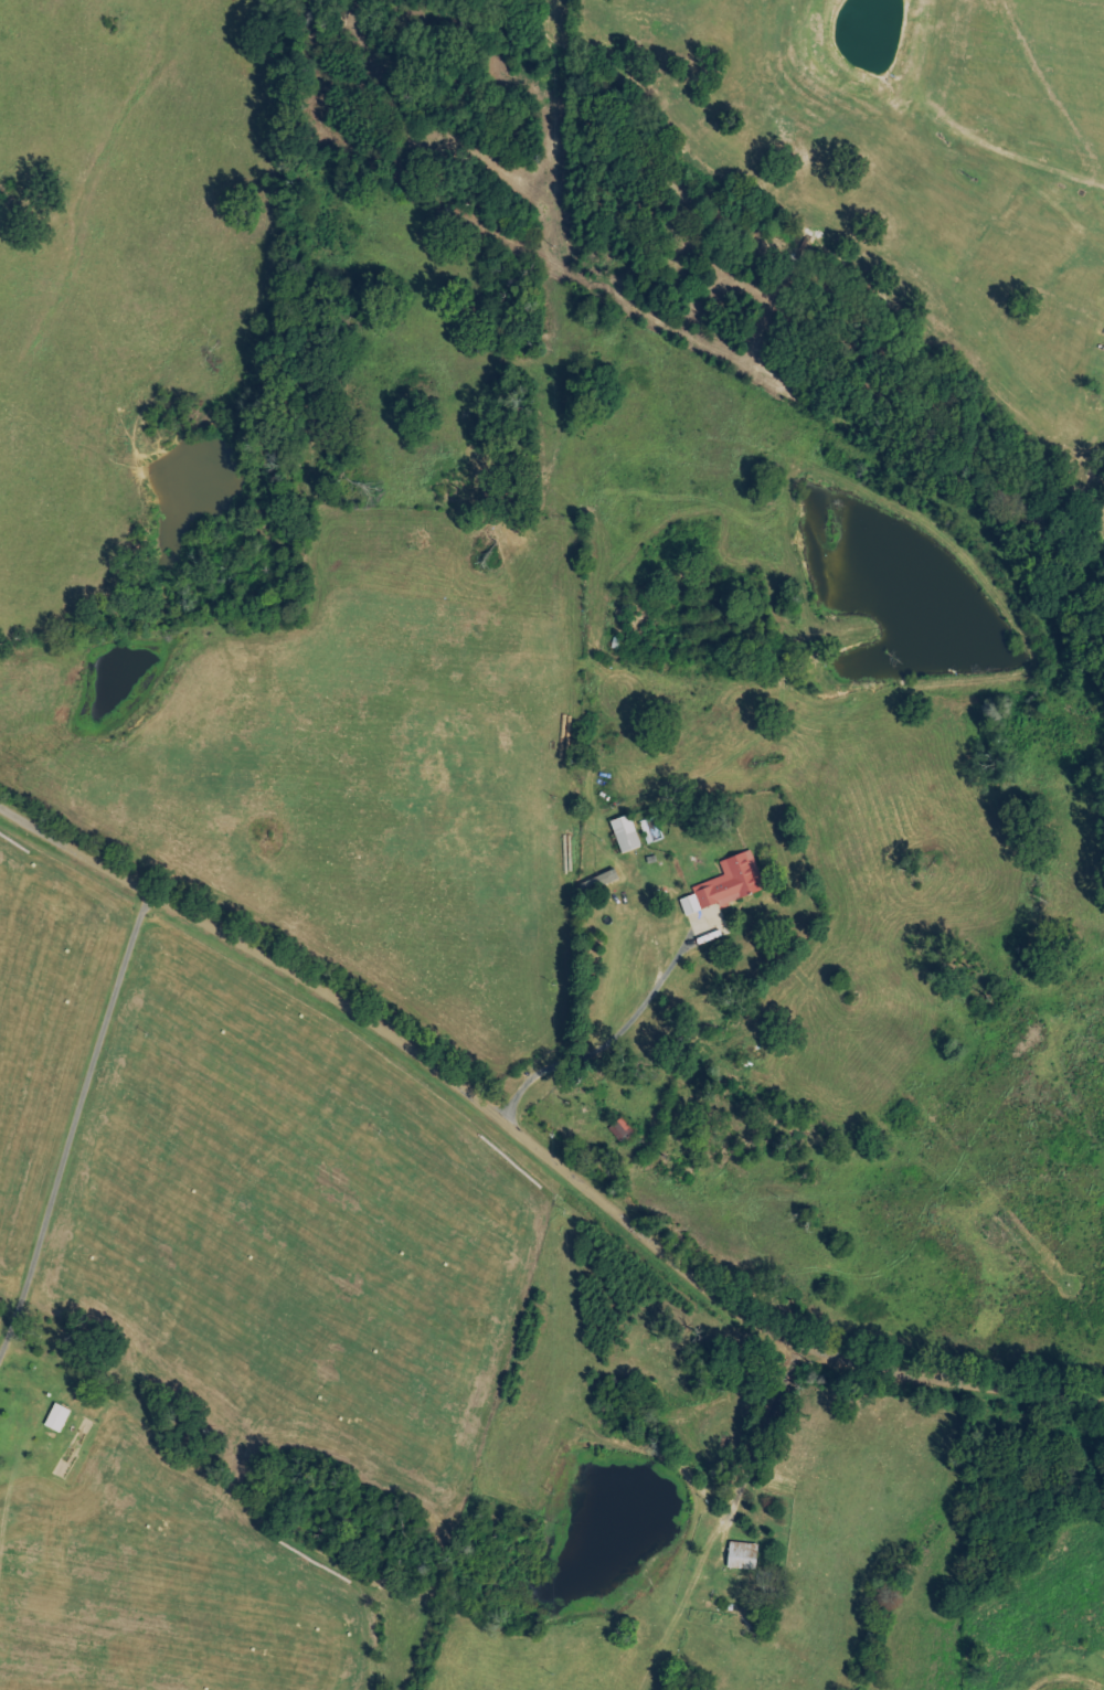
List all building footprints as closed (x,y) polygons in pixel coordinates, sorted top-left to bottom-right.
[(620,854),(640,847),(629,815),(609,822),(620,854)] [(684,917),(763,890),(751,851),(719,862),(723,876),(691,887),(693,895),(679,900),(684,917)] [(44,1427),(60,1432),(68,1409),(51,1404),(44,1427)] [(755,1570),(756,1544),(727,1543),(727,1569),(755,1570)]
